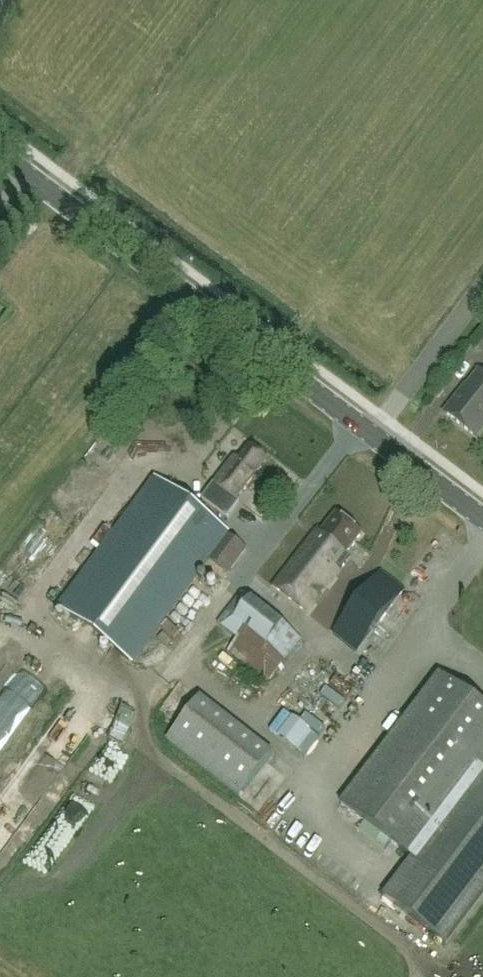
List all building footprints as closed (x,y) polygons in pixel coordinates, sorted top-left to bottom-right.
[(480,372),(462,395),(461,394),(444,416),(474,440),(482,428),(482,375),(480,372)] [(247,449),(238,461),(234,458),(202,500),(227,519),(240,503),(236,500),(265,463),(247,449)] [(128,659),(224,533),(158,483),(62,610),(128,659)] [(360,536),(335,516),(321,533),(316,529),(274,587),(306,613),(341,568),(337,564),(360,536)] [(227,576),(245,551),(226,537),(207,562),(227,576)] [(356,652),(378,623),(403,591),(380,573),(333,634),(356,652)] [(215,623),(225,629),(247,599),(238,592),(215,623)] [(257,616),(212,675),(252,705),(297,647),(257,616)] [(321,669),(326,663),(309,650),(304,656),(321,669)] [(482,896),(482,772),(482,770),(482,710),(438,677),(341,806),(365,824),(359,832),(384,852),(391,843),(413,860),(384,898),(446,945),(482,896)] [(272,753),(198,698),(165,742),(239,797),(272,753)] [(277,836),(293,818),(286,812),(271,831),(277,836)]
